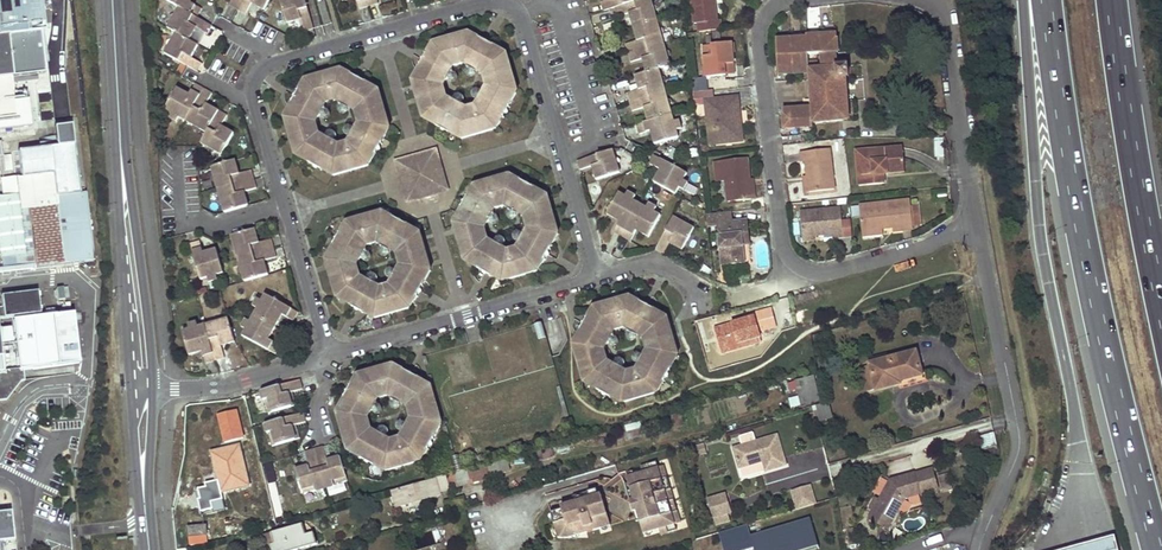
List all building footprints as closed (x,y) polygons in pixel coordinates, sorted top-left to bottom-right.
[(168,28),(176,33),(165,54),(197,72),(202,64),(191,58),(188,56),(191,52),(190,48),(193,43),(189,41),(185,38),(188,32),(191,31),(191,30),(194,26),(196,28),(207,34),(212,25),(198,18),(202,9),(191,4),(189,2),(190,0),(165,0),(179,8),(168,28)] [(230,5),(238,10),(246,14),(252,3),(254,1),(258,3),(262,3),(267,6),(270,0),(233,0),(230,5)] [(286,18),(292,16),(295,18),(296,18),(300,17),(301,19),(304,31),(313,29),(305,0),(281,0),(286,18)] [(360,9),(369,7),(378,4),(377,0),(357,0),(360,9)] [(601,2),(603,11),(614,8),(617,17),(629,13),(632,13),(633,17),(633,18),(636,19),(638,26),(640,32),(638,35),(639,36),(640,40),(637,41),(625,44),(628,53),(631,62),(642,59),(645,58),(647,63),(646,63),(650,65),(652,71),(646,73),(640,75),(642,81),(640,84),(641,85),(642,89),(639,90),(627,93),(629,102),(632,111),(644,108),(647,107),(648,111),(648,112),(651,114),(653,120),(648,121),(636,125),(639,135),(651,131),(654,130),(655,134),(655,135),(658,137),(660,143),(678,138),(677,131),(674,122),(672,115),(670,107),(669,103),(668,100),(665,92),(663,84),(662,80),(661,77),(659,69),(670,66),(668,58),(667,54),(666,51),(664,43),(662,35),(661,32),(659,28),(657,20),(655,13),(654,9),(653,5),(651,0),(641,0),(639,1),(639,0),(608,0),(601,2)] [(694,24),(698,23),(699,32),(720,29),(719,20),(716,20),(715,11),(714,0),(691,0),(694,24)] [(252,3),(265,10),(267,6),(262,3),(258,3),(254,1),(252,3)] [(632,13),(629,13),(637,41),(640,40),(639,36),(638,35),(640,32),(638,26),(636,19),(633,18),(633,17),(632,13)] [(188,32),(185,38),(189,41),(196,28),(194,26),(191,30),(191,31),(188,32)] [(413,81),(423,118),(434,124),(439,123),(452,130),(454,135),(461,139),(496,129),(500,122),(499,117),(506,104),(511,102),(517,92),(506,54),(495,48),(490,49),(477,42),(476,37),(468,33),(433,44),(429,51),(431,56),(424,69),(418,70),(413,81)] [(792,73),(792,74),(795,74),(808,73),(810,108),(798,109),(798,107),(792,108),(792,109),(782,110),(784,129),(812,127),(812,122),(842,120),(839,77),(845,77),(847,77),(846,62),(836,63),(835,53),(838,53),(837,34),(806,36),(806,38),(775,40),(778,74),(792,73)] [(32,127),(27,90),(13,92),(8,54),(6,36),(0,37),(0,131),(32,127)] [(477,37),(476,37),(477,42),(490,49),(495,48),(495,47),(477,37)] [(198,45),(193,43),(190,48),(191,52),(188,56),(191,58),(198,45)] [(733,63),(731,43),(712,45),(713,58),(705,59),(707,77),(726,75),(725,64),(733,63)] [(712,45),(703,46),(705,59),(713,58),(712,45)] [(418,69),(418,70),(424,69),(431,56),(429,51),(428,51),(418,69)] [(645,58),(642,59),(646,73),(652,71),(650,65),(646,63),(647,63),(645,58)] [(733,63),(725,64),(726,75),(735,74),(733,63)] [(285,117),(296,155),(306,161),(311,159),(325,167),(326,172),(333,176),(369,166),(373,158),(371,154),(378,140),(384,139),(389,128),(378,91),(368,85),(363,86),(350,79),(348,74),(341,70),(306,80),(302,87),(303,93),(296,106),(291,107),(285,117)] [(368,84),(349,74),(348,74),(350,79),(363,86),(368,85),(368,84)] [(845,77),(839,77),(842,120),(848,120),(845,77)] [(695,90),(707,89),(707,78),(695,78),(695,90)] [(222,155),(231,138),(226,135),(225,131),(224,131),(220,129),(221,126),(227,116),(219,111),(216,116),(211,113),(210,109),(209,109),(205,107),(206,104),(212,93),(204,89),(196,84),(190,95),(188,98),(184,96),(184,95),(180,96),(175,93),(165,110),(172,114),(180,118),(186,122),(193,125),(200,129),(207,133),(201,144),(222,155)] [(301,88),(290,106),(291,107),(296,106),(303,93),(302,87),(301,88)] [(177,88),(175,93),(180,96),(184,95),(184,96),(188,98),(190,95),(177,88)] [(740,119),(738,97),(705,101),(708,131),(716,130),(718,144),(743,141),(741,126),(736,127),(736,119),(740,119)] [(511,102),(506,104),(499,117),(500,122),(501,121),(511,103),(511,102)] [(219,111),(206,104),(205,107),(209,109),(210,109),(211,113),(216,116),(219,111)] [(647,107),(644,108),(648,121),(653,120),(651,114),(648,112),(648,111),(647,107)] [(172,114),(169,118),(177,123),(180,118),(172,114)] [(434,124),(434,125),(453,135),(454,135),(452,130),(439,123),(434,124)] [(234,133),(221,126),(220,129),(224,131),(225,131),(226,135),(231,138),(234,133)] [(654,130),(651,131),(655,144),(660,143),(658,137),(655,135),(655,134),(654,130)] [(716,130),(708,131),(710,145),(718,144),(716,130)] [(384,139),(378,140),(371,154),(373,158),(384,139)] [(86,192),(81,193),(75,144),(19,151),(23,177),(15,178),(17,194),(3,196),(0,196),(0,258),(20,256),(27,255),(34,254),(36,267),(94,261),(86,192)] [(887,167),(904,165),(902,147),(856,151),(859,186),(884,184),(883,174),(887,174),(887,173),(887,167)] [(835,189),(830,149),(801,153),(802,162),(806,162),(808,176),(810,192),(835,189)] [(594,165),(596,170),(596,171),(599,173),(601,179),(620,173),(613,150),(577,161),(580,170),(592,166),(594,165)] [(420,196),(420,195),(420,194),(420,193),(421,192),(422,191),(423,191),(424,190),(426,190),(427,189),(428,189),(430,189),(431,189),(432,190),(433,191),(433,192),(443,190),(445,186),(436,155),(432,152),(400,162),(398,165),(407,197),(411,199),(420,196)] [(654,155),(650,164),(661,169),(663,171),(661,175),(660,175),(661,179),(658,185),(675,194),(679,188),(683,180),(687,173),(654,155)] [(714,162),(716,182),(726,181),(728,202),(751,200),(749,179),(747,158),(714,162)] [(311,159),(306,161),(307,162),(325,172),(326,172),(325,167),(311,159)] [(236,160),(231,162),(232,168),(236,170),(237,175),(240,174),(236,160)] [(223,205),(225,213),(244,207),(242,201),(244,198),(243,197),(242,193),(245,192),(257,189),(254,179),(252,170),(240,174),(237,175),(236,170),(232,168),(231,162),(212,167),(214,175),(216,182),(218,190),(221,197),(223,205)] [(592,166),(596,180),(601,179),(599,173),(596,171),(596,170),(594,165),(592,166)] [(661,169),(654,182),(658,185),(661,179),(660,175),(661,175),(663,171),(661,169)] [(454,223),(465,261),(475,267),(480,265),(493,272),(495,278),(502,281),(537,271),(541,264),(540,259),(547,246),(552,244),(558,234),(547,196),(537,190),(532,192),(518,185),(517,180),(510,176),(474,186),(470,193),(472,198),(465,211),(460,213),(454,223)] [(15,178),(1,180),(3,196),(17,194),(15,178)] [(518,180),(517,180),(518,185),(532,192),(537,190),(536,190),(518,180)] [(683,180),(679,188),(683,190),(688,182),(683,180)] [(420,196),(421,197),(434,194),(433,192),(433,191),(432,190),(431,189),(430,189),(428,189),(427,189),(426,190),(424,190),(423,191),(422,191),(421,192),(420,193),(420,194),(420,195),(420,196)] [(628,192),(625,196),(633,201),(636,196),(628,192)] [(470,193),(459,212),(460,213),(465,211),(472,198),(470,193)] [(620,221),(613,232),(622,237),(630,241),(636,230),(637,228),(641,230),(642,231),(646,229),(651,233),(661,215),(654,212),(646,208),(640,204),(633,201),(625,196),(619,193),(609,210),(615,213),(616,217),(617,217),(621,219),(620,221)] [(893,232),(913,229),(912,225),(911,208),(910,200),(859,206),(863,239),(883,237),(882,229),(893,228),(893,232)] [(657,208),(649,203),(646,208),(654,212),(657,208)] [(911,208),(912,225),(921,224),(920,207),(911,208)] [(800,212),(802,237),(814,236),(833,234),(833,238),(843,237),(853,236),(851,219),(842,220),(841,208),(800,212)] [(615,213),(609,210),(607,214),(620,221),(621,219),(617,217),(616,217),(615,213)] [(706,215),(708,227),(718,226),(721,263),(732,261),(732,264),(745,263),(743,245),(742,238),(749,237),(747,220),(732,221),(731,212),(706,215)] [(337,297),(348,303),(353,302),(366,309),(367,314),(374,318),(410,308),(414,301),(412,296),(420,283),(425,281),(430,271),(419,233),(409,227),(404,229),(391,222),(389,217),(382,213),(347,223),(343,230),(344,235),(337,248),(332,249),(326,260),(337,297)] [(390,216),(389,217),(391,222),(404,229),(409,227),(409,226),(390,216)] [(673,217),(655,250),(664,254),(669,243),(671,241),(675,243),(675,244),(679,243),(685,246),(694,229),(687,225),(684,223),(680,221),(673,217)] [(637,228),(636,230),(648,237),(651,233),(646,229),(642,231),(641,230),(637,228)] [(255,229),(250,230),(252,237),(255,239),(256,244),(259,243),(255,229)] [(242,274),(244,281),(263,276),(261,270),(263,267),(262,266),(261,262),(264,261),(276,257),(274,249),(271,239),(259,243),(256,244),(255,239),(252,237),(250,230),(231,236),(233,244),(235,251),(238,259),(240,266),(242,274)] [(332,249),(337,248),(344,235),(343,230),(342,230),(332,249)] [(200,241),(191,244),(201,280),(208,278),(217,275),(224,273),(218,255),(212,257),(209,254),(208,255),(204,256),(203,254),(200,241)] [(675,243),(671,241),(669,243),(682,250),(685,246),(679,243),(675,244),(675,243)] [(552,245),(552,244),(547,246),(540,259),(541,264),(542,264),(552,245)] [(20,256),(21,269),(29,268),(27,255),(20,256)] [(480,265),(475,267),(494,278),(495,278),(493,272),(480,265)] [(425,281),(420,283),(412,296),(414,301),(415,301),(425,282),(425,281)] [(1,296),(4,318),(41,313),(38,291),(1,296)] [(275,354),(280,345),(269,339),(266,338),(268,334),(269,333),(268,330),(271,324),(274,319),(278,318),(278,317),(280,313),(283,314),(293,321),(298,312),(265,294),(262,301),(257,309),(254,315),(250,321),(246,329),(242,336),(275,354)] [(573,345),(584,382),(595,388),(600,387),(613,394),(614,399),(622,403),(657,393),(661,386),(660,381),(667,367),(672,366),(678,355),(667,318),(656,312),(651,313),(638,306),(636,301),(629,297),(594,307),(590,315),(591,320),(584,333),(579,334),(573,345)] [(257,299),(253,306),(257,309),(262,301),(257,299)] [(637,301),(636,301),(638,306),(651,313),(656,312),(656,311),(637,301)] [(348,303),(348,304),(366,315),(367,314),(366,309),(353,302),(348,303)] [(756,313),(760,331),(776,327),(771,309),(756,313)] [(13,321),(19,370),(59,366),(58,359),(78,357),(73,313),(13,321)] [(268,334),(266,338),(269,339),(276,327),(283,314),(280,313),(278,317),(278,318),(274,319),(271,324),(268,330),(269,333),(268,334)] [(591,320),(590,315),(589,315),(579,334),(584,333),(591,320)] [(740,343),(760,338),(754,317),(715,329),(721,349),(740,343)] [(182,331),(188,350),(194,348),(197,350),(198,350),(202,349),(203,351),(206,363),(215,361),(224,358),(221,346),(220,344),(224,342),(225,342),(227,339),(233,337),(228,318),(220,321),(213,323),(205,325),(198,327),(189,329),(182,331)] [(380,318),(365,323),(368,331),(383,326),(380,318)] [(246,319),(241,327),(246,329),(250,321),(246,319)] [(6,400),(21,382),(19,370),(4,372),(0,337),(0,401),(6,400)] [(224,342),(220,344),(221,346),(235,342),(233,337),(227,339),(225,342),(224,342)] [(740,343),(721,349),(722,353),(741,347),(740,343)] [(922,375),(916,352),(870,364),(870,367),(876,388),(876,390),(900,383),(899,381),(922,375)] [(78,357),(58,359),(59,366),(79,363),(78,357)] [(421,461),(425,454),(423,449),(431,436),(436,434),(441,423),(430,386),(420,380),(415,382),(402,374),(401,369),(394,365),(358,375),(354,383),(355,388),(348,401),(343,402),(338,412),(348,451),(358,456),(363,455),(376,462),(378,467),(385,471),(421,461)] [(672,367),(672,366),(667,367),(660,381),(661,386),(662,385),(672,367)] [(870,367),(861,369),(867,391),(876,388),(870,367)] [(420,379),(401,369),(402,374),(415,382),(420,380),(420,379)] [(795,381),(801,405),(819,401),(813,377),(795,381)] [(261,391),(264,401),(265,400),(269,399),(273,413),(292,407),(289,394),(293,393),(302,390),(300,380),(261,391)] [(353,383),(343,402),(348,401),(355,388),(354,383),(353,383)] [(595,388),(595,389),(614,399),(613,394),(600,387),(595,388)] [(293,393),(289,394),(292,407),(297,406),(293,393)] [(269,399),(265,400),(269,414),(273,413),(269,399)] [(816,405),(820,422),(832,419),(828,402),(816,405)] [(265,424),(267,434),(268,433),(273,432),(276,446),(296,440),(292,427),(296,425),(306,423),(303,413),(265,424)] [(639,423),(626,425),(628,437),(641,435),(639,423)] [(296,425),(292,427),(296,440),(300,439),(296,425)] [(268,433),(272,447),(276,446),(273,432),(268,433)] [(426,454),(436,435),(436,434),(431,436),(423,449),(425,454),(426,454)] [(995,434),(980,434),(981,450),(995,450),(995,434)] [(777,436),(733,449),(739,468),(760,462),(759,460),(762,458),(763,461),(766,471),(786,465),(777,436)] [(218,481),(221,493),(250,486),(240,446),(211,452),(218,481)] [(295,471),(300,490),(314,486),(315,490),(315,492),(325,489),(334,486),(334,485),(333,481),(346,477),(341,458),(327,462),(326,457),(323,447),(314,450),(304,453),(307,462),(308,467),(295,471)] [(340,453),(326,457),(327,462),(341,458),(340,453)] [(359,457),(377,467),(378,467),(376,462),(363,455),(358,456),(359,457)] [(762,458),(759,460),(760,462),(739,468),(742,478),(766,471),(763,461),(762,458)] [(307,462),(294,466),(295,471),(308,467),(307,462)] [(639,521),(644,534),(659,529),(661,535),(677,530),(675,525),(681,523),(664,466),(658,468),(656,462),(640,467),(642,473),(626,477),(631,490),(627,491),(636,522),(639,521)] [(490,478),(487,465),(466,471),(468,478),(469,483),(490,478)] [(939,489),(933,468),(890,481),(879,502),(875,500),(870,509),(892,521),(905,498),(939,489)] [(466,471),(435,480),(438,487),(468,478),(466,471)] [(346,477),(333,481),(334,485),(347,481),(346,477)] [(438,487),(435,480),(392,492),(397,508),(411,504),(410,500),(429,495),(430,498),(440,496),(438,487)] [(221,493),(218,481),(205,484),(206,487),(199,489),(201,498),(198,499),(201,512),(213,509),(211,501),(222,499),(221,493)] [(315,490),(314,486),(300,490),(302,494),(315,490)] [(791,492),(796,510),(815,504),(809,486),(791,492)] [(597,490),(573,497),(574,503),(598,495),(597,490)] [(725,494),(708,499),(713,517),(730,512),(725,494)] [(610,526),(601,495),(598,495),(574,503),(561,507),(562,510),(551,513),(558,539),(568,539),(610,526)] [(445,502),(449,513),(466,508),(462,497),(445,502)] [(936,513),(942,527),(955,522),(950,508),(936,513)] [(892,521),(873,511),(869,519),(888,529),(892,521)] [(750,536),(754,549),(804,549),(818,546),(810,518),(750,536)] [(313,530),(306,523),(271,533),(274,544),(270,545),(272,549),(297,549),(317,544),(313,530)] [(750,536),(747,525),(718,533),(723,549),(748,549),(753,549),(750,536)] [(188,528),(189,537),(207,535),(206,526),(188,528)] [(261,536),(265,549),(272,549),(270,545),(274,544),(271,533),(261,536)] [(1076,549),(1119,549),(1116,540),(1076,549)]
